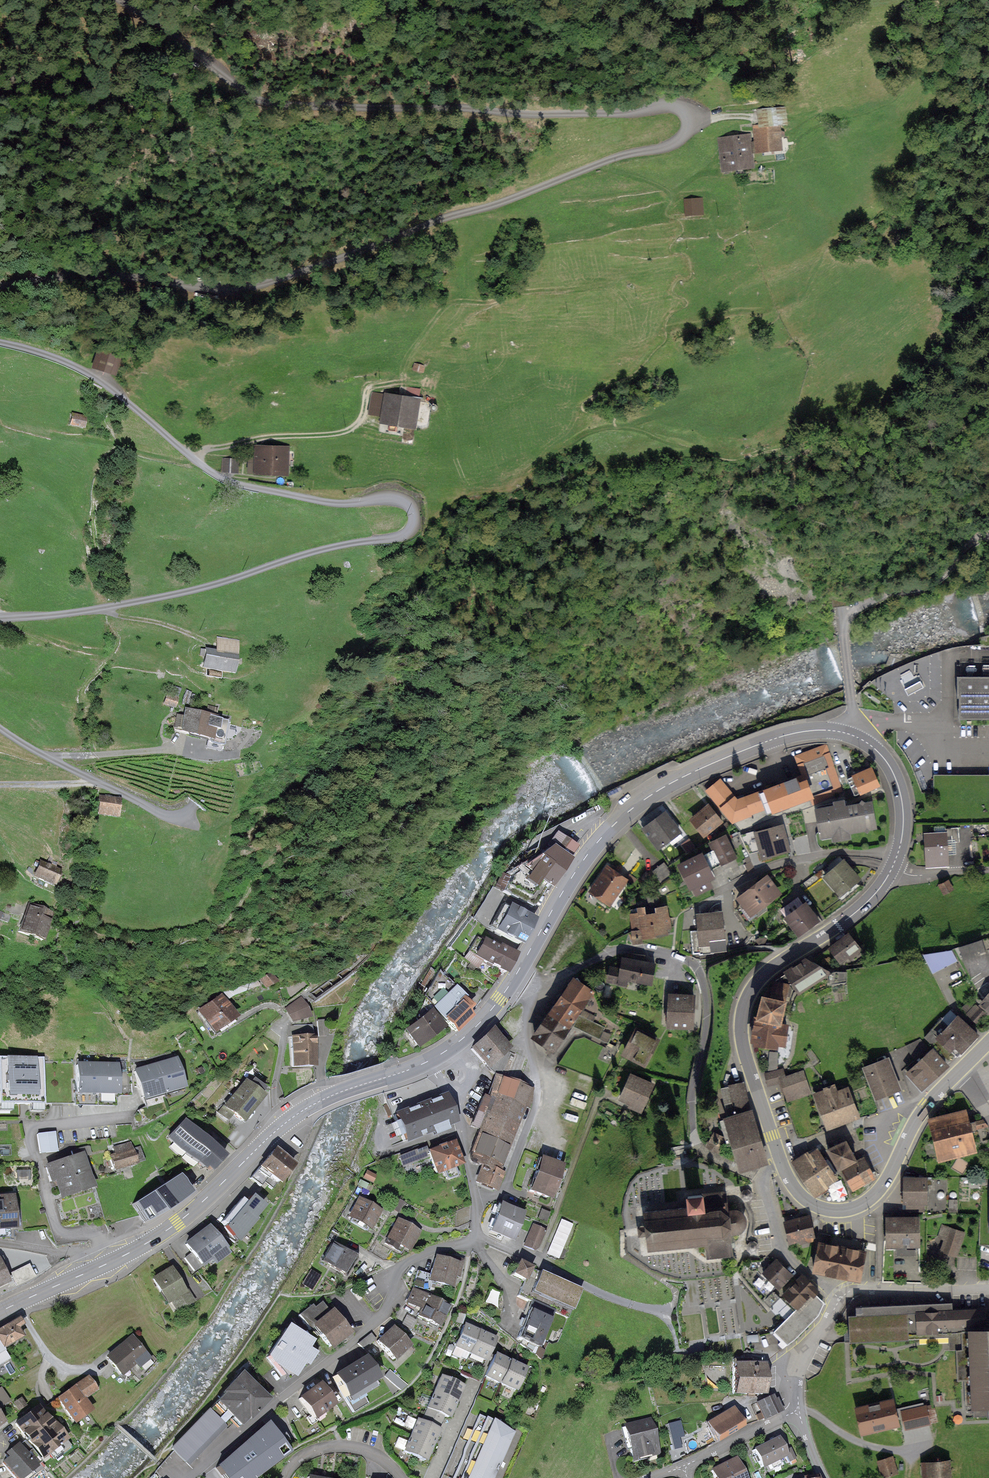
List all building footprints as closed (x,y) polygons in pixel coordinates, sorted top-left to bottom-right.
[(784,108),(759,110),(760,125),(778,124),(786,123),(784,108)] [(760,125),(755,126),(757,151),(780,148),(778,124),(760,125)] [(748,137),(721,140),(724,169),(752,166),(748,137)] [(702,200),(685,201),(686,215),(703,213),(702,200)] [(99,349),(93,366),(115,373),(121,356),(99,349)] [(399,397),(372,392),(369,413),(382,415),(382,421),(414,427),(421,389),(402,386),(399,397)] [(86,415),(69,412),(66,426),(83,429),(86,415)] [(287,448),(257,448),(256,459),(250,458),(249,473),(287,474),(287,448)] [(238,460),(223,459),(223,472),(237,472),(238,460)] [(216,651),(200,649),(199,656),(204,656),(202,668),(232,672),(235,655),(237,641),(218,638),(216,651)] [(956,680),(957,722),(988,722),(988,680),(956,680)] [(177,698),(166,695),(163,703),(174,707),(177,698)] [(228,721),(185,710),(183,716),(177,715),(174,728),(208,737),(206,748),(220,751),(228,721)] [(740,831),(841,792),(826,746),(796,756),(804,775),(739,796),(724,777),(705,790),(740,831)] [(861,797),(880,787),(871,771),(852,781),(861,797)] [(122,798),(100,795),(98,814),(120,816),(122,798)] [(815,816),(820,841),(877,831),(872,805),(815,816)] [(689,823),(701,839),(723,823),(711,807),(689,823)] [(663,813),(648,827),(670,851),(685,837),(663,813)] [(761,850),(763,858),(788,851),(782,826),(756,833),(761,850)] [(927,868),(948,866),(946,834),(925,835),(927,868)] [(678,866),(693,895),(711,886),(707,879),(712,876),(709,870),(735,858),(724,837),(711,844),(714,849),(678,866)] [(545,890),(560,862),(540,851),(524,878),(545,890)] [(63,869),(41,860),(34,875),(56,884),(63,869)] [(843,861),(825,877),(841,895),(859,880),(843,861)] [(593,894),(612,908),(630,883),(610,869),(593,894)] [(737,899),(752,918),(780,897),(765,878),(747,892),(737,899)] [(786,918),(799,935),(819,921),(813,913),(806,903),(786,918)] [(52,913),(29,904),(18,932),(41,941),(52,913)] [(489,931),(520,948),(534,923),(503,906),(489,931)] [(642,928),(644,939),(671,935),(667,907),(630,912),(632,930),(642,928)] [(0,918),(0,920),(7,923),(10,916),(2,913),(0,918)] [(721,914),(699,916),(700,930),(691,931),(693,955),(713,953),(713,951),(724,950),(722,920),(721,914)] [(641,929),(631,930),(633,944),(642,944),(641,929)] [(831,948),(843,965),(861,951),(848,935),(831,948)] [(507,976),(516,958),(482,941),(473,959),(507,976)] [(623,959),(619,979),(653,986),(658,966),(623,959)] [(788,972),(800,990),(827,973),(806,960),(788,972)] [(272,973),(261,978),(265,985),(275,980),(272,973)] [(570,982),(545,1017),(568,1033),(593,998),(570,982)] [(988,1014),(988,993),(979,1005),(988,1014)] [(309,1017),(300,997),(285,1007),(291,1022),(309,1017)] [(208,1006),(199,1012),(214,1035),(235,1020),(223,1001),(220,1003),(218,999),(216,1000),(214,998),(206,1003),(208,1006)] [(778,1026),(783,1006),(758,1000),(753,1020),(778,1026)] [(670,1028),(697,1029),(698,1002),(671,1001),(670,1028)] [(440,1020),(452,1034),(470,1018),(458,1004),(440,1020)] [(418,1050),(440,1032),(426,1014),(404,1032),(418,1050)] [(962,1055),(980,1035),(958,1014),(935,1038),(950,1053),(955,1048),(962,1055)] [(568,1033),(545,1017),(529,1040),(552,1056),(568,1033)] [(326,1020),(317,1021),(318,1036),(326,1036),(326,1020)] [(292,1037),(313,1037),(310,1025),(290,1026),(288,1037),(292,1037)] [(786,1049),(789,1030),(765,1026),(762,1045),(786,1049)] [(661,1044),(638,1031),(625,1056),(648,1068),(661,1044)] [(490,1032),(469,1054),(487,1071),(507,1049),(490,1032)] [(313,1066),(313,1037),(292,1037),(292,1067),(313,1066)] [(905,1074),(922,1092),(950,1066),(933,1048),(905,1074)] [(0,1058),(0,1111),(10,1111),(10,1104),(23,1104),(29,1104),(29,1111),(42,1111),(42,1058),(0,1058)] [(174,1060),(136,1071),(144,1097),(154,1094),(172,1089),(182,1086),(174,1060)] [(900,1092),(888,1060),(863,1069),(875,1102),(893,1095),(900,1092)] [(117,1065),(77,1065),(77,1092),(87,1092),(107,1093),(117,1093),(117,1065)] [(782,1081),(788,1100),(810,1093),(803,1072),(784,1078),(781,1079),(782,1081)] [(645,1115),(657,1087),(633,1076),(621,1104),(645,1115)] [(231,1113),(241,1121),(261,1096),(258,1094),(262,1088),(252,1080),(247,1086),(243,1082),(233,1095),(228,1092),(219,1103),(222,1106),(217,1112),(226,1120),(231,1113)] [(472,1164),(487,1170),(499,1174),(527,1094),(499,1085),(472,1164)] [(816,1092),(828,1127),(857,1117),(847,1089),(837,1092),(834,1085),(816,1092)] [(736,1172),(763,1164),(742,1087),(723,1092),(733,1128),(725,1131),(736,1172)] [(400,1145),(455,1124),(446,1099),(390,1120),(400,1145)] [(939,1156),(975,1148),(971,1127),(968,1115),(932,1122),(939,1156)] [(222,1157),(182,1120),(169,1134),(208,1171),(222,1157)] [(55,1132),(38,1134),(40,1152),(57,1150),(55,1132)] [(720,1144),(713,1139),(708,1147),(715,1152),(720,1144)] [(827,1149),(839,1169),(856,1160),(845,1141),(827,1149)] [(109,1156),(113,1169),(128,1165),(142,1161),(139,1148),(131,1150),(129,1143),(113,1147),(115,1154),(109,1156)] [(426,1154),(434,1176),(460,1167),(453,1145),(426,1154)] [(90,1186),(78,1148),(71,1151),(73,1157),(45,1166),(50,1182),(58,1179),(63,1195),(90,1186)] [(263,1181),(272,1188),(291,1165),(273,1150),(250,1178),(259,1186),(263,1181)] [(826,1185),(836,1178),(818,1150),(808,1156),(807,1155),(806,1153),(793,1161),(815,1195),(827,1187),(826,1185)] [(843,1169),(853,1188),(862,1183),(873,1177),(863,1158),(843,1169)] [(552,1199),(562,1171),(537,1162),(527,1191),(552,1199)] [(499,1174),(487,1170),(481,1187),(498,1193),(504,1175),(499,1174)] [(167,1209),(189,1194),(179,1178),(177,1175),(133,1203),(145,1222),(167,1209)] [(926,1181),(903,1180),(903,1205),(926,1206),(926,1181)] [(635,1219),(637,1252),(702,1247),(703,1260),(727,1258),(725,1236),(740,1235),(743,1230),(745,1226),(743,1220),(738,1217),(725,1218),(723,1195),(675,1199),(676,1215),(635,1219)] [(14,1227),(12,1196),(0,1197),(0,1228),(14,1227)] [(228,1238),(234,1243),(252,1220),(250,1218),(260,1206),(249,1197),(244,1202),(240,1199),(220,1222),(225,1226),(224,1227),(230,1236),(228,1238)] [(371,1232),(380,1214),(360,1205),(351,1223),(371,1232)] [(487,1233),(512,1241),(521,1218),(496,1209),(487,1233)] [(814,1238),(809,1216),(785,1221),(790,1243),(814,1238)] [(890,1220),(889,1244),(917,1244),(917,1219),(890,1220)] [(390,1244),(408,1252),(417,1234),(399,1226),(390,1244)] [(222,1248),(207,1228),(193,1239),(185,1245),(191,1253),(200,1264),(209,1257),(213,1262),(224,1253),(220,1248),(222,1248)] [(941,1253),(957,1259),(965,1236),(949,1231),(941,1253)] [(813,1272),(859,1280),(864,1252),(820,1243),(813,1272)] [(345,1276),(355,1258),(351,1256),(331,1244),(321,1261),(345,1276)] [(201,1265),(200,1264),(191,1253),(184,1258),(194,1270),(201,1265)] [(429,1276),(428,1280),(431,1281),(449,1286),(452,1275),(457,1277),(461,1261),(445,1256),(443,1261),(434,1259),(429,1276)] [(776,1286),(779,1289),(792,1275),(776,1260),(759,1277),(773,1290),(776,1286)] [(529,1269),(516,1262),(510,1275),(523,1281),(529,1269)] [(183,1292),(170,1269),(153,1279),(167,1302),(171,1299),(173,1304),(177,1301),(175,1297),(183,1292)] [(568,1317),(580,1290),(529,1269),(523,1281),(523,1283),(516,1296),(568,1317)] [(428,1280),(429,1276),(416,1272),(412,1286),(422,1289),(428,1291),(431,1281),(428,1280)] [(310,1294),(319,1280),(310,1275),(301,1288),(310,1294)] [(774,1331),(787,1344),(796,1338),(818,1315),(822,1306),(818,1301),(813,1296),(818,1291),(803,1275),(770,1308),(784,1322),(774,1331)] [(420,1309),(426,1297),(428,1292),(422,1289),(420,1293),(412,1290),(406,1302),(420,1309)] [(187,1290),(183,1292),(175,1297),(177,1301),(181,1308),(193,1300),(187,1290)] [(420,1309),(417,1316),(437,1326),(446,1307),(426,1297),(420,1309)] [(310,1305),(297,1315),(309,1330),(313,1327),(329,1347),(345,1334),(331,1316),(320,1302),(313,1308),(310,1305)] [(849,1320),(849,1344),(908,1341),(908,1335),(963,1333),(967,1414),(988,1413),(988,1331),(986,1331),(985,1313),(957,1314),(957,1307),(856,1312),(856,1319),(849,1320)] [(539,1347),(551,1321),(528,1311),(526,1315),(517,1336),(539,1347)] [(0,1329),(0,1346),(1,1348),(21,1336),(15,1327),(21,1324),(18,1318),(0,1329)] [(474,1330),(463,1325),(453,1346),(469,1353),(478,1332),(474,1330)] [(285,1328),(266,1357),(281,1376),(298,1363),(310,1354),(305,1346),(307,1343),(299,1338),(285,1328)] [(377,1344),(392,1360),(407,1346),(403,1342),(390,1328),(382,1336),(384,1337),(377,1344)] [(494,1339),(478,1332),(469,1353),(484,1360),(494,1339)] [(369,1334),(357,1343),(363,1349),(374,1340),(369,1334)] [(130,1338),(107,1357),(121,1374),(136,1361),(139,1365),(147,1358),(130,1338)] [(505,1361),(493,1355),(484,1376),(499,1383),(509,1362),(505,1361)] [(363,1395),(379,1385),(362,1358),(357,1362),(331,1377),(353,1412),(368,1403),(363,1395)] [(732,1394),(762,1394),(763,1368),(749,1367),(749,1360),(733,1359),(732,1394)] [(516,1365),(509,1362),(499,1383),(515,1390),(524,1369),(516,1365)] [(389,1370),(384,1376),(400,1390),(407,1385),(389,1370)] [(211,1404),(235,1429),(263,1402),(239,1377),(211,1404)] [(440,1377),(426,1408),(427,1408),(443,1415),(448,1417),(452,1409),(458,1394),(462,1386),(440,1377)] [(86,1378),(57,1399),(73,1420),(89,1408),(82,1398),(94,1390),(86,1378)] [(298,1399),(312,1419),(330,1405),(323,1394),(316,1386),(298,1399)] [(0,1388),(0,1401),(2,1404),(8,1400),(0,1388)] [(778,1412),(771,1397),(755,1404),(763,1419),(778,1412)] [(21,1399),(14,1403),(19,1409),(25,1405),(21,1399)] [(857,1408),(862,1433),(898,1425),(897,1420),(892,1400),(857,1408)] [(925,1406),(902,1411),(906,1428),(929,1423),(925,1406)] [(37,1407),(15,1424),(25,1437),(41,1458),(48,1453),(53,1459),(70,1446),(51,1421),(49,1423),(37,1407)] [(427,1408),(421,1422),(437,1429),(443,1415),(427,1408)] [(716,1443),(743,1427),(733,1411),(706,1427),(716,1443)] [(513,1432),(471,1414),(453,1452),(442,1477),(493,1477),(513,1432)] [(170,1454),(184,1468),(222,1431),(208,1417),(170,1454)] [(435,1436),(437,1430),(437,1429),(421,1422),(416,1420),(404,1453),(424,1461),(428,1452),(435,1436)] [(632,1459),(655,1453),(647,1421),(622,1428),(628,1450),(630,1449),(632,1459)] [(204,1477),(251,1477),(285,1453),(265,1426),(233,1449),(243,1462),(234,1468),(228,1460),(204,1477)] [(752,1450),(760,1467),(784,1456),(776,1439),(752,1450)] [(2,1462),(15,1477),(28,1477),(42,1467),(39,1463),(39,1462),(23,1442),(17,1447),(16,1446),(5,1454),(7,1456),(8,1458),(2,1462)] [(892,1457),(878,1462),(883,1477),(896,1474),(892,1457)] [(715,1477),(743,1477),(734,1459),(711,1471),(715,1477)] [(949,1461),(922,1464),(923,1477),(950,1477),(949,1461)]
